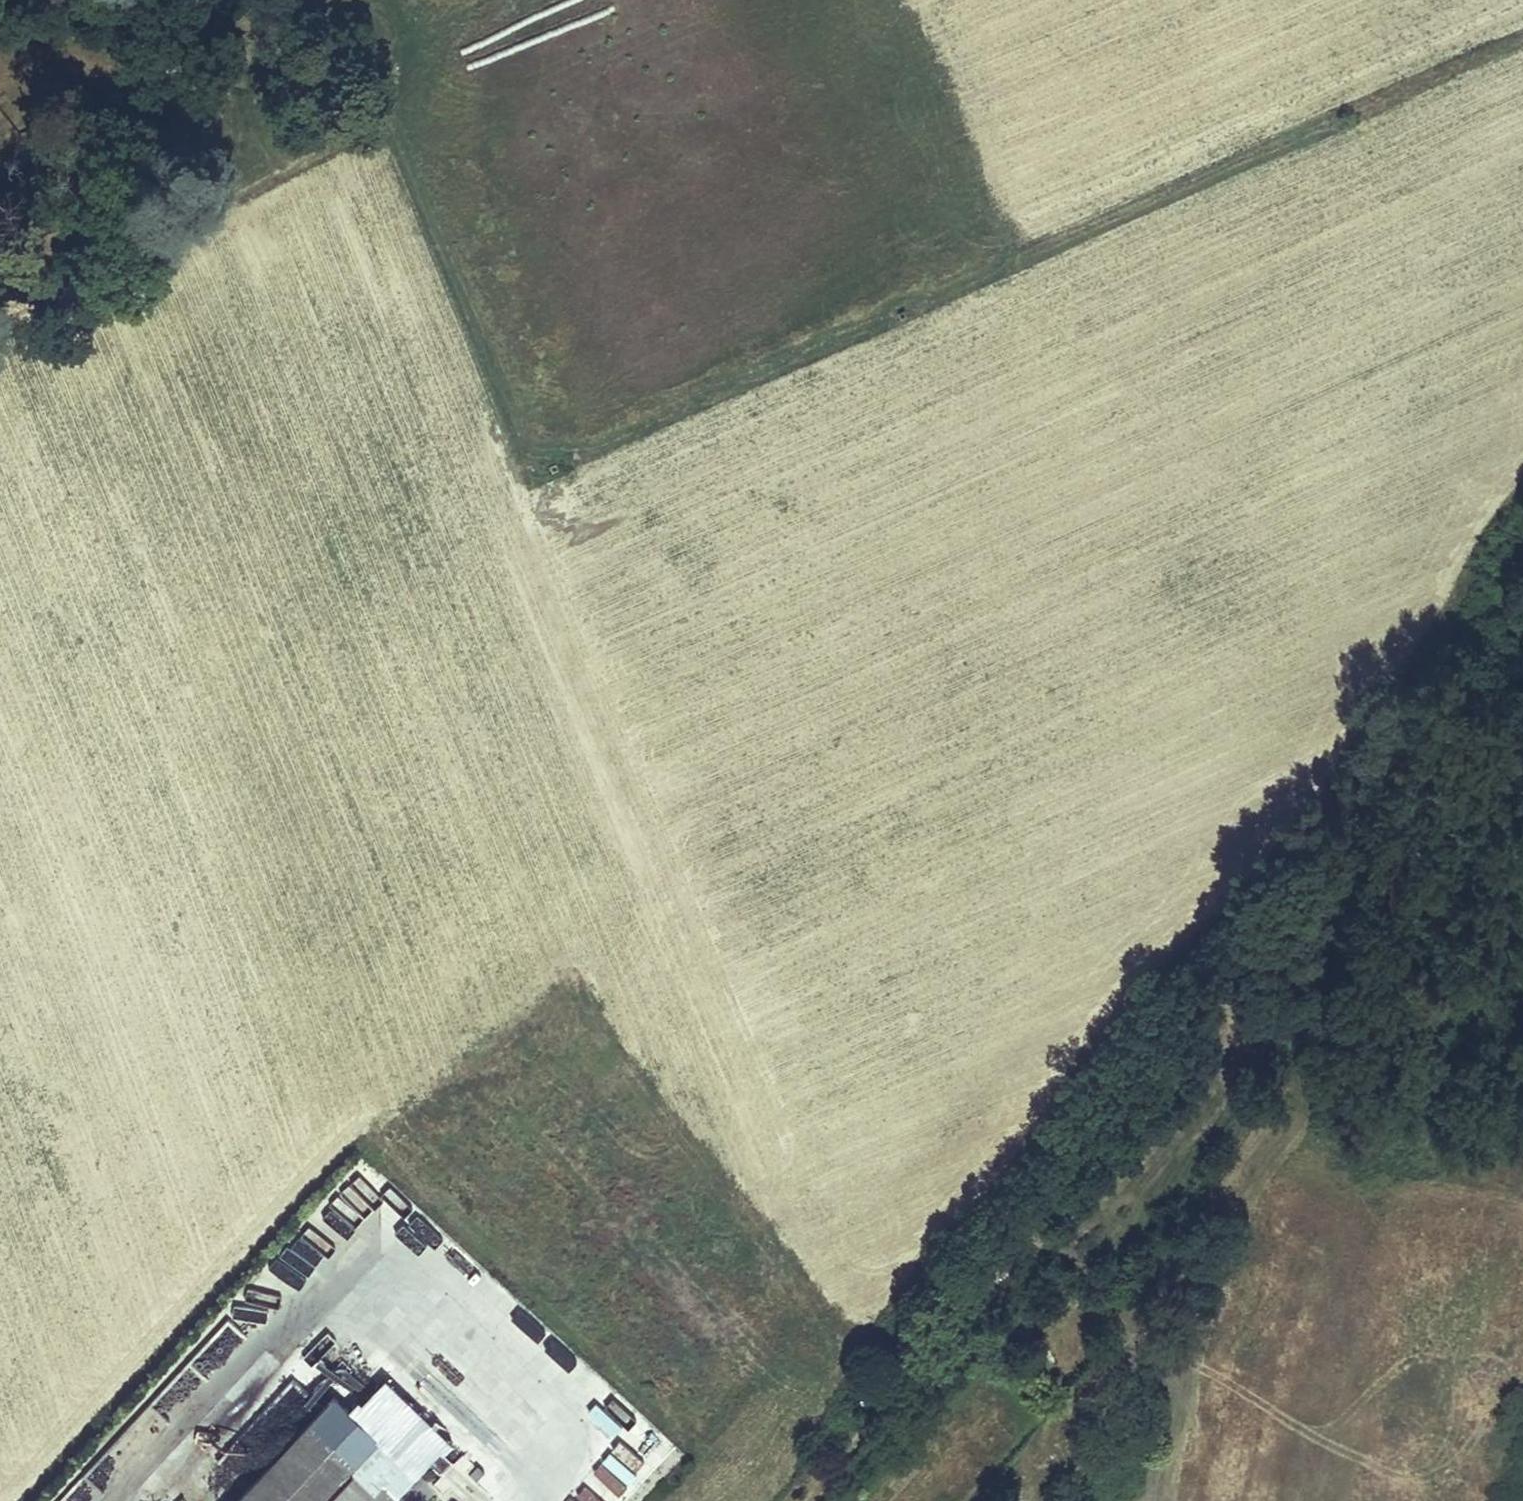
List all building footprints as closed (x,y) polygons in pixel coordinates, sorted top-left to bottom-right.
[(238,1500),(322,1500),(380,1438),(335,1397),(238,1500)] [(1090,1412),(1077,1400),(1073,1405),(1086,1416),(1090,1412)] [(217,1481),(231,1467),(220,1457),(201,1476),(226,1500),(231,1495),(217,1481)] [(633,1465),(621,1471),(635,1500),(647,1494),(633,1465)] [(596,1500),(618,1500),(610,1485),(592,1493),(596,1500)]
